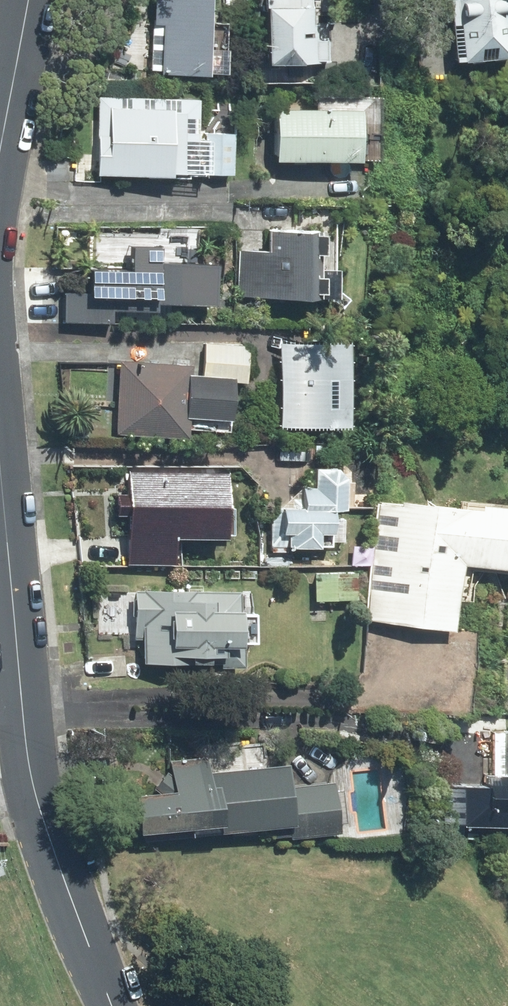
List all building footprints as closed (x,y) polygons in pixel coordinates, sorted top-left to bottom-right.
[(158,73),(199,76),(205,0),(163,0),(158,73)] [(303,2),(260,3),(260,82),(306,82),(306,63),(314,63),(314,46),(309,46),(309,30),(303,30),(303,2)] [(496,4),(445,8),(449,65),(500,61),(496,4)] [(176,178),(180,115),(103,110),(99,174),(176,178)] [(351,116),(267,116),(267,162),(351,163),(351,116)] [(228,137),(204,135),(201,177),(226,179),(228,137)] [(320,232),(270,231),(269,255),(247,255),(245,303),(317,305),(320,232)] [(202,307),(203,268),(146,267),(147,252),(122,252),(122,277),(88,275),(87,297),(65,296),(64,320),(103,322),(103,310),(148,312),(148,305),(202,307)] [(186,369),(115,364),(110,437),(181,442),(182,423),(221,426),(224,383),(239,384),(242,347),(201,345),(198,379),(185,378),(186,369)] [(273,347),(273,431),(341,431),(341,347),(273,347)] [(278,509),(268,509),(268,550),(282,550),(282,552),(312,552),(312,550),(326,550),(326,544),(342,544),(341,477),(307,477),(308,488),(291,488),(291,496),(278,509)] [(202,543),(219,544),(220,486),(130,485),(129,545),(130,545),(130,569),(167,569),(167,545),(202,546),(202,543)] [(370,507),(362,630),(449,635),(453,569),(507,573),(507,515),(370,507)] [(310,604),(353,603),(352,575),(309,577),(310,604)] [(234,668),(234,594),(128,593),(128,618),(129,618),(129,642),(136,642),(136,667),(234,668)] [(507,830),(507,733),(501,733),(500,778),(490,778),(489,789),(476,788),(476,791),(454,790),(453,830),(504,832),(504,830),(507,830)] [(165,763),(167,779),(163,775),(149,792),(155,797),(127,799),(131,845),(265,832),(266,841),(285,839),(286,843),(335,838),(330,785),(284,789),(282,767),(204,775),(202,760),(165,763)]
